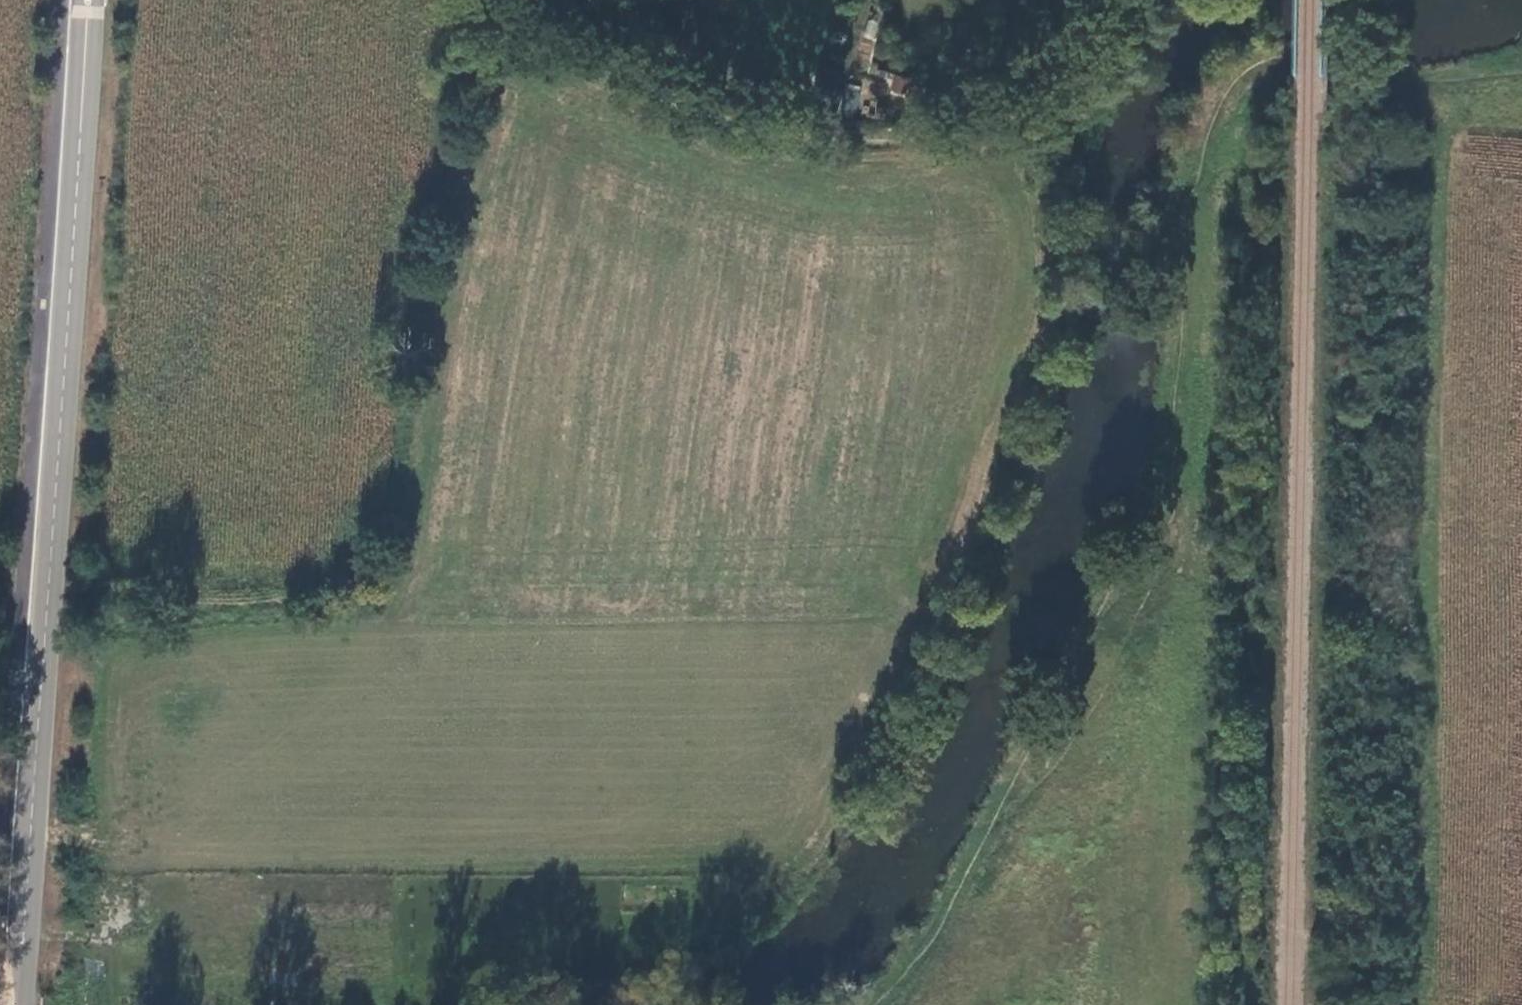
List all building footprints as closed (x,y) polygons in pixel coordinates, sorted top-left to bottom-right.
[(892,75),(889,92),(904,95),(907,78),(892,75)]
